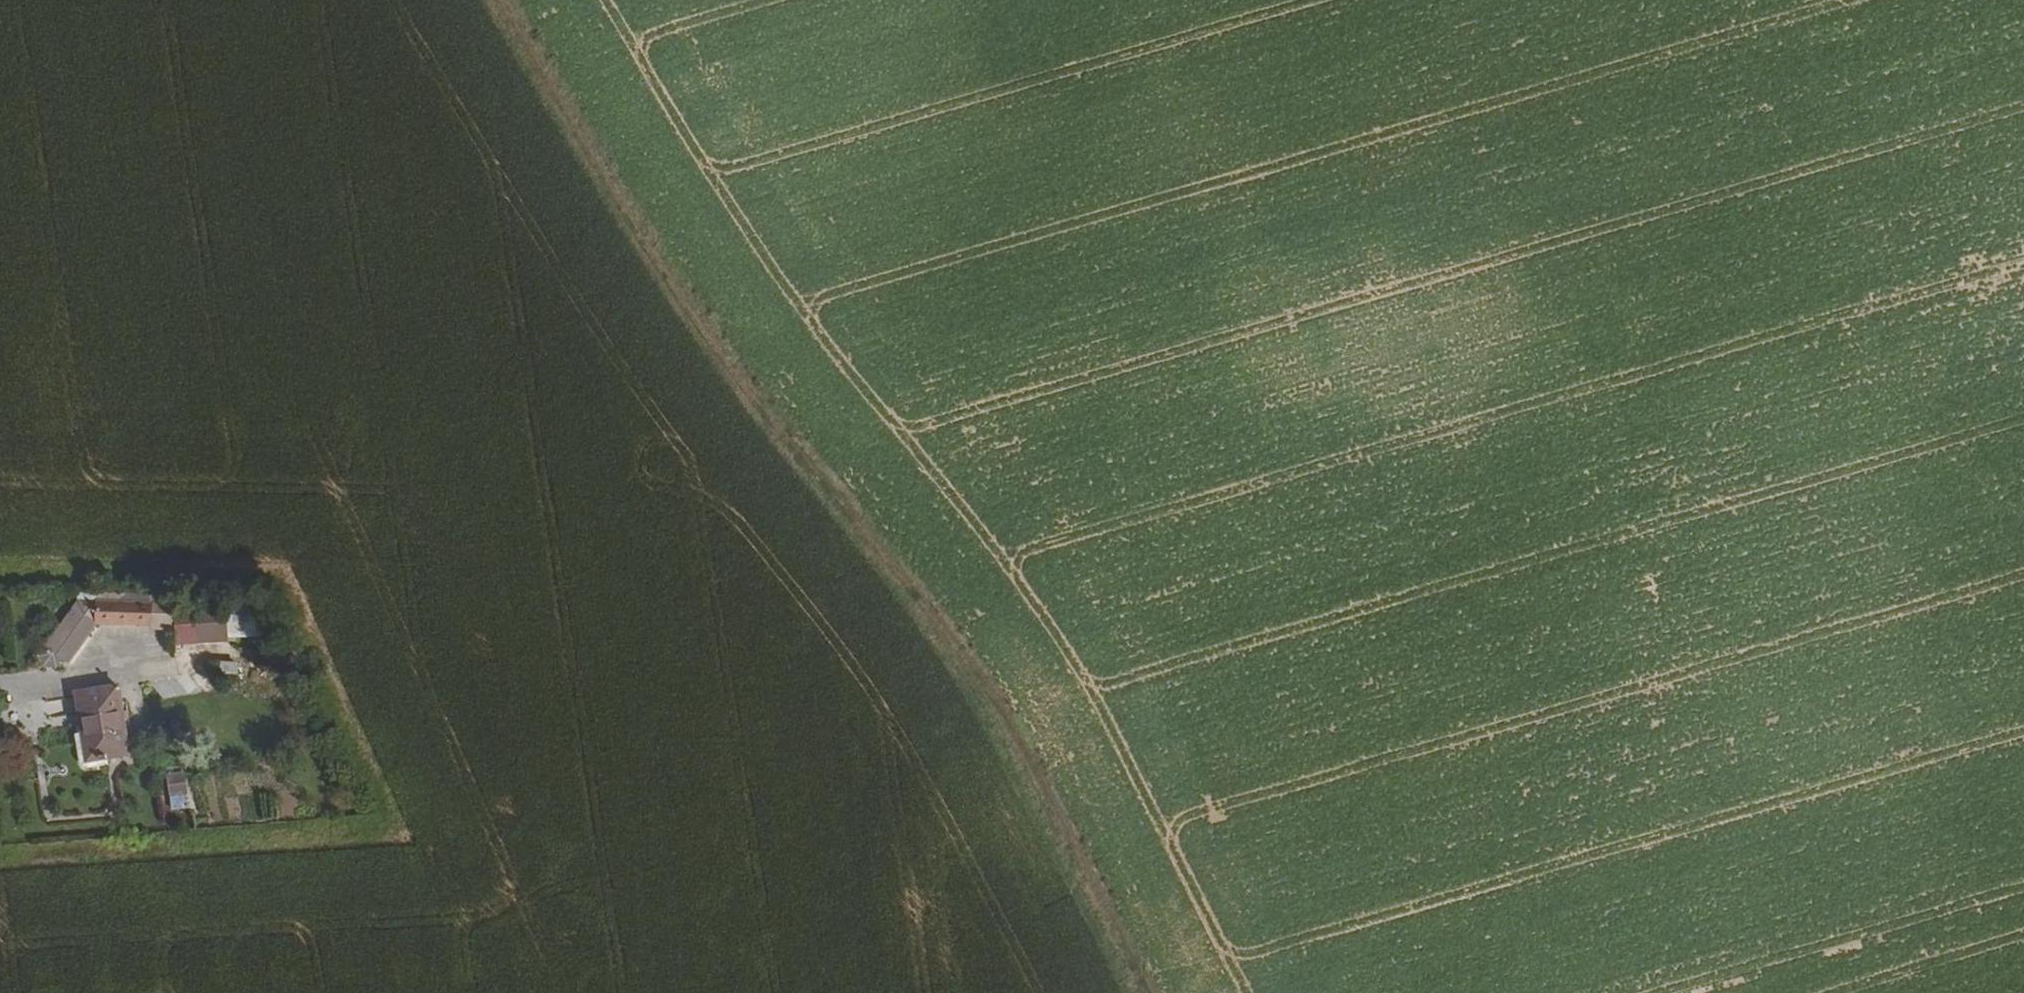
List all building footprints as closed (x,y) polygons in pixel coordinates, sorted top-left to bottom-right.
[(157,602),(100,600),(99,627),(157,628),(157,602)] [(225,605),(226,637),(254,636),(254,605),(225,605)] [(99,627),(73,608),(40,657),(64,674),(99,627)] [(122,692),(80,698),(92,771),(134,765),(122,692)] [(183,780),(163,780),(164,802),(184,802),(183,780)]
